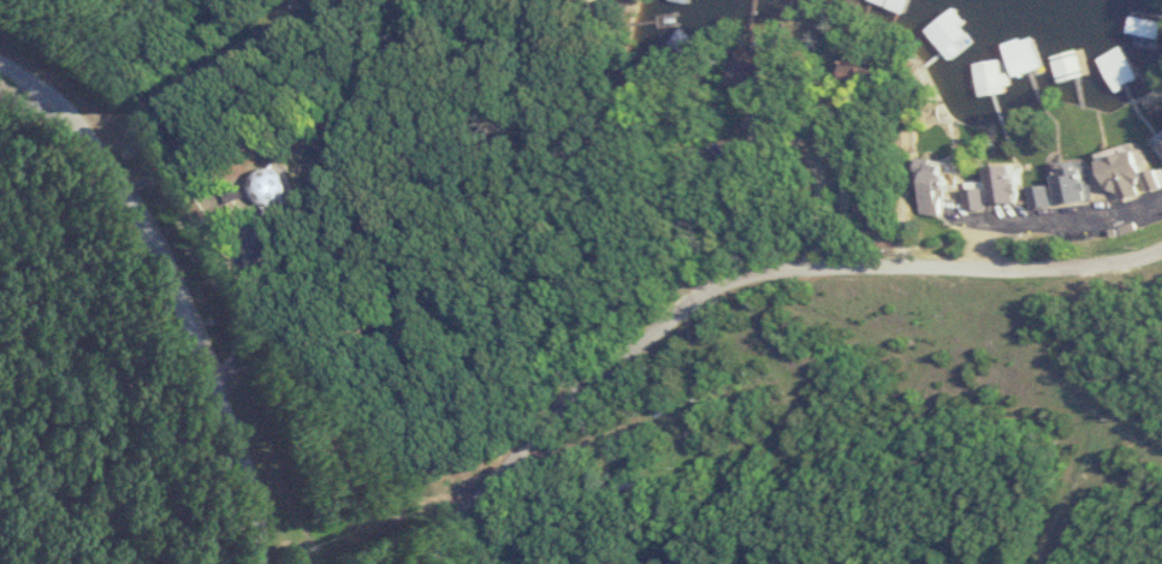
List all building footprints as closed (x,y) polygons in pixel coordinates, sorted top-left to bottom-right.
[(955,58),(965,48),(961,44),(975,29),(954,8),(929,33),(955,58)] [(1020,75),(1046,66),(1036,35),(1009,45),(1020,75)] [(982,97),(993,95),(998,118),(1019,114),(1007,57),(975,64),(982,97)] [(1113,189),(1122,188),(1124,198),(1161,192),(1161,171),(1154,172),(1150,149),(1108,155),(1113,189)] [(944,219),(953,185),(958,187),(963,164),(938,158),(923,213),(944,219)] [(1092,202),(1092,161),(1060,161),(1060,202),(1092,202)] [(256,189),(280,208),(299,182),(276,164),(256,189)] [(1023,203),(1023,164),(994,164),(994,203),(1023,203)] [(989,209),(989,188),(970,188),(970,209),(989,209)]
